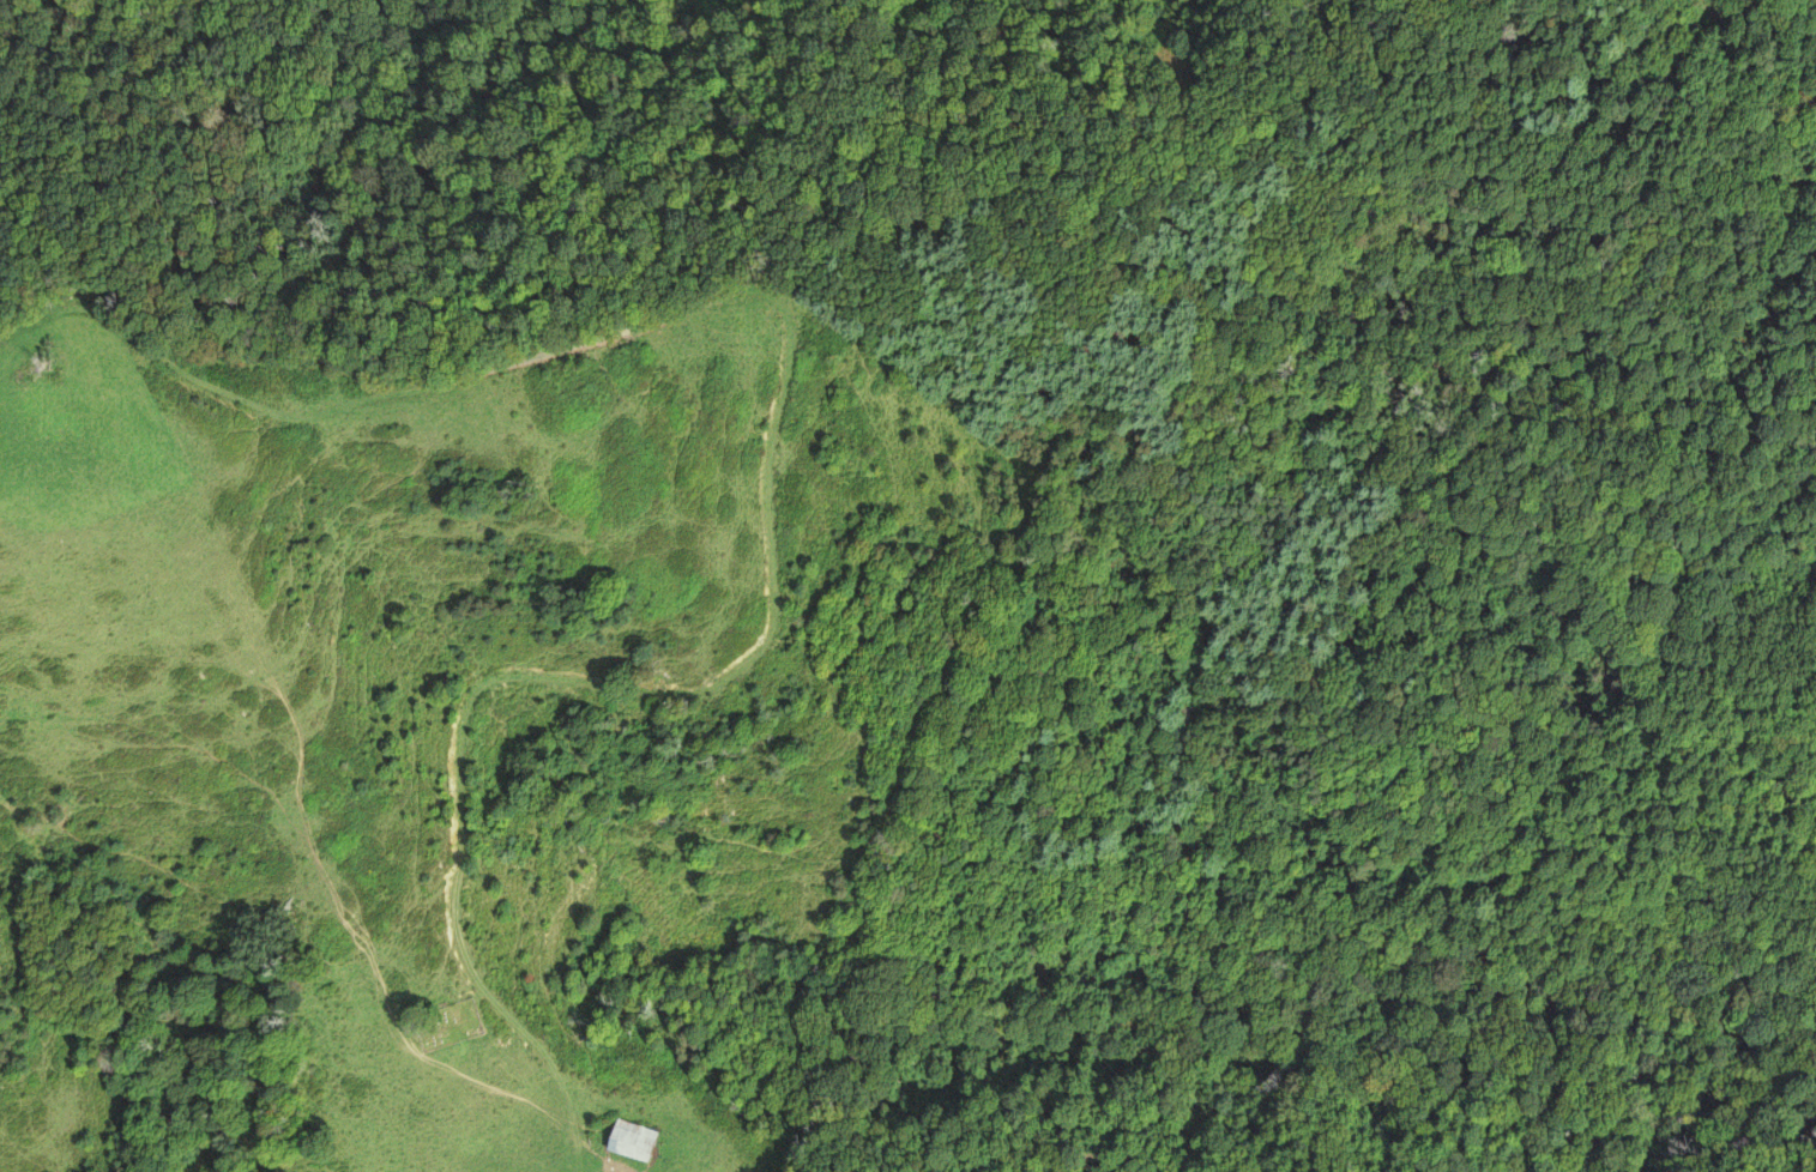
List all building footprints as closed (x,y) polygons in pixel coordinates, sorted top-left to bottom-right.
[(608,1151),(649,1163),(658,1131),(617,1119),(608,1151)]
